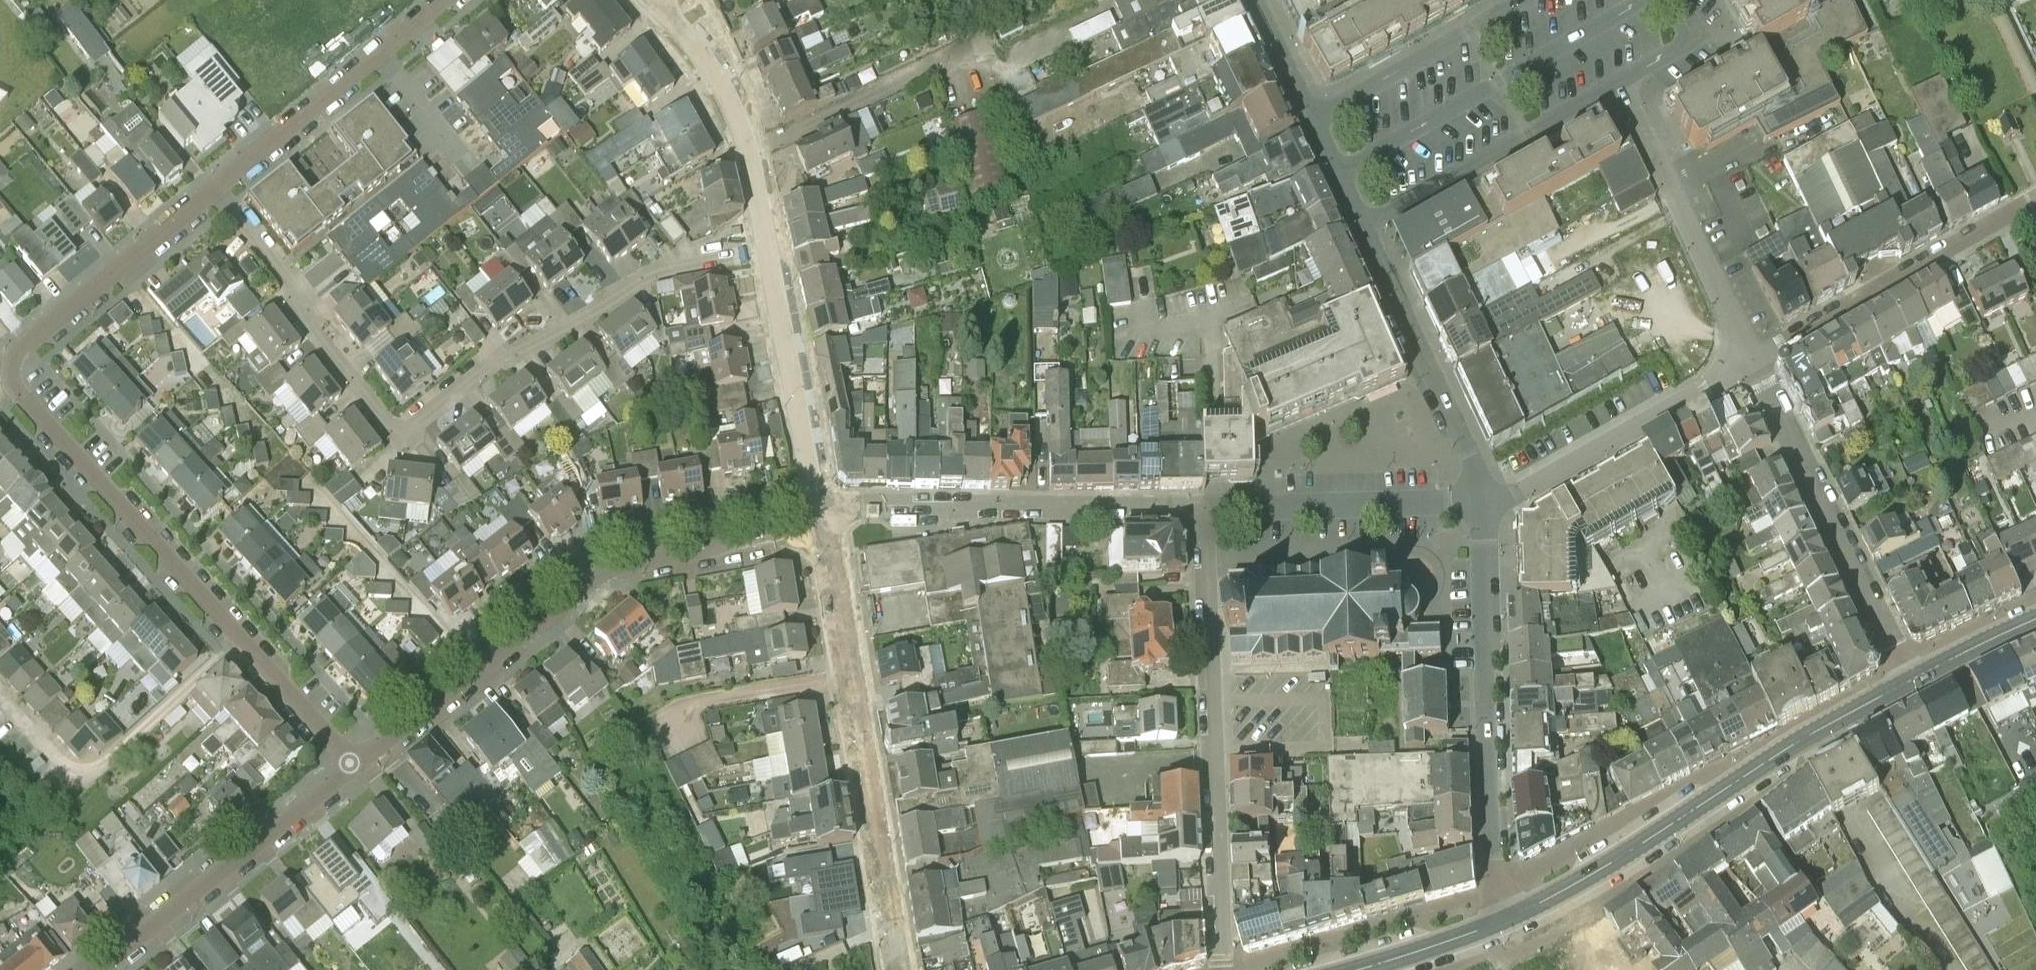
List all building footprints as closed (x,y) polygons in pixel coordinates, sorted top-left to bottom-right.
[(391,0),(372,0),(380,9),(391,0)] [(558,0),(539,0),(538,1),(547,11),(558,0)] [(613,10),(605,0),(582,0),(565,14),(573,23),(578,20),(587,32),(613,10)] [(811,37),(818,34),(814,23),(787,36),(782,26),(808,14),(810,19),(823,13),(817,0),(802,0),(779,10),(758,20),(740,29),(753,56),(779,43),(783,49),(811,37)] [(802,0),(775,0),(774,0),(779,10),(802,0)] [(1163,36),(1232,4),(1230,0),(1176,0),(1172,2),(1124,24),(1115,28),(1111,30),(1123,55),(1163,36)] [(1176,0),(1113,0),(1124,24),(1172,2),(1176,0)] [(1312,26),(1354,1),(1354,0),(1280,0),(1296,34),(1312,26)] [(1354,1),(1312,26),(1317,34),(1301,43),(1324,83),(1323,83),(1324,86),(1475,0),(1354,0),(1354,1)] [(1707,149),(1706,150),(1707,152),(1753,125),(1764,144),(1839,105),(1817,60),(1866,36),(1849,0),(1728,0),(1757,51),(1664,104),(1665,105),(1678,126),(1683,123),(1690,135),(1684,138),(1686,140),(1688,139),(1694,150),(1704,144),(1707,149)] [(1198,47),(1243,26),(1232,4),(1163,36),(1123,55),(1015,105),(1025,126),(1168,59),(1169,60),(1198,47)] [(318,7),(301,21),(327,53),(344,38),(318,7)] [(61,22),(88,59),(105,47),(77,10),(61,22)] [(591,45),(600,55),(630,30),(613,10),(587,32),(595,41),(591,45)] [(561,20),(553,11),(518,42),(523,48),(527,52),(555,28),(553,26),(561,20)] [(1076,47),(1111,30),(1115,28),(1108,14),(1069,33),(1076,47)] [(454,46),(451,43),(427,63),(455,98),(491,67),(485,60),(507,42),(488,18),(454,46)] [(301,21),(300,21),(283,36),(296,52),(309,67),(327,53),(301,21)] [(1152,107),(1258,58),(1243,26),(1198,47),(1169,60),(1177,78),(1146,92),(1152,107)] [(774,54),(756,63),(766,84),(798,69),(825,56),(833,53),(828,43),(816,48),(811,37),(783,49),(774,54)] [(633,85),(658,67),(642,45),(617,63),(618,65),(609,71),(603,64),(599,66),(577,85),(586,96),(613,76),(623,91),(633,85)] [(775,106),(810,90),(809,88),(815,85),(811,76),(851,58),(846,47),(833,53),(825,56),(798,69),(766,84),(775,106)] [(169,110),(158,119),(183,150),(192,142),(202,155),(223,138),(208,119),(217,112),(225,121),(226,123),(228,124),(230,124),(231,124),(233,123),(234,122),(234,121),(235,120),(236,119),(236,118),(236,117),(235,115),(235,114),(230,109),(240,102),(225,84),(235,77),(211,48),(183,71),(197,87),(183,98),(179,96),(174,95),(170,97),(167,101),(167,106),(169,110)] [(568,74),(577,85),(599,66),(591,56),(568,74)] [(474,122),(507,96),(496,83),(514,70),(507,61),(504,57),(491,67),(455,98),(474,122)] [(1233,115),(1275,94),(1258,58),(1152,107),(1153,107),(1142,112),(1160,149),(1233,115)] [(517,70),(519,72),(526,80),(538,70),(529,60),(517,70)] [(633,85),(648,107),(673,88),(658,67),(633,85)] [(844,81),(849,93),(861,88),(856,76),(844,81)] [(1936,148),(1938,147),(1947,143),(1944,137),(1965,127),(1941,77),(1924,86),(1915,90),(1911,92),(1923,117),(1921,118),(1936,148)] [(541,95),(543,95),(557,101),(562,88),(546,83),(541,95)] [(784,125),(802,116),(848,96),(843,84),(818,95),(817,100),(815,101),(810,90),(775,106),(784,125)] [(54,112),(65,103),(54,91),(43,100),(54,112)] [(1160,149),(1159,149),(1168,169),(1168,168),(1168,169),(1185,161),(1185,162),(1237,137),(1246,160),(1258,156),(1293,138),(1289,130),(1292,129),(1275,94),(1233,115),(1160,149)] [(933,109),(928,95),(915,100),(920,113),(933,109)] [(474,122),(494,147),(543,107),(534,96),(517,109),(507,96),(474,122)] [(416,155),(373,100),(333,132),(356,160),(311,196),(288,167),(248,199),(292,254),(416,155)] [(474,173),(489,192),(547,146),(536,133),(553,119),(543,107),(494,147),(505,161),(489,174),(482,166),(474,173)] [(656,155),(698,131),(685,107),(653,125),(648,117),(643,119),(622,134),(584,158),(604,185),(617,178),(609,166),(647,141),(656,155)] [(615,124),(622,134),(643,119),(637,110),(615,124)] [(1012,191),(993,113),(949,124),(968,201),(1012,191)] [(1124,129),(1143,120),(1139,113),(1120,122),(1124,129)] [(36,127),(25,115),(15,123),(25,136),(36,127)] [(870,146),(856,115),(817,133),(820,141),(796,151),(807,176),(852,155),(855,161),(867,155),(865,149),(870,146)] [(2006,139),(2006,140),(2020,134),(2020,133),(2019,133),(2011,116),(1998,122),(2006,139)] [(1922,202),(1939,237),(1971,219),(1945,165),(1936,148),(1921,118),(1907,125),(1923,159),(1919,161),(1936,195),(1922,202)] [(117,148),(144,179),(153,172),(164,186),(182,170),(145,124),(127,138),(112,121),(108,120),(100,127),(118,148),(117,148)] [(576,127),(572,122),(561,130),(565,135),(571,131),(576,127)] [(1513,217),(1598,168),(1632,150),(1622,127),(1619,129),(1619,130),(1606,137),(1599,124),(1599,123),(1598,122),(1501,177),(1507,188),(1500,192),(1513,217)] [(1910,253),(1939,237),(1922,202),(1910,208),(1882,150),(1896,143),(1887,123),(1855,138),(1910,253)] [(579,150),(595,137),(585,124),(569,136),(579,150)] [(1807,211),(1844,291),(1854,285),(1852,281),(1854,280),(1863,267),(1864,267),(1865,267),(1865,266),(1865,265),(1878,258),(1879,258),(1880,258),(1881,258),(1881,257),(1895,256),(1896,257),(1898,255),(1900,259),(1910,253),(1855,138),(1848,125),(1783,161),(1792,179),(1808,211),(1807,211)] [(663,182),(695,165),(712,156),(698,131),(656,155),(665,170),(657,174),(663,182)] [(1270,190),(1271,192),(1289,184),(1290,186),(1315,175),(1296,137),(1293,138),(1258,156),(1246,160),(1247,161),(1212,177),(1217,188),(1236,179),(1241,188),(1264,178),(1270,190)] [(566,151),(558,140),(548,148),(557,158),(566,151)] [(97,171),(108,162),(105,158),(94,145),(83,154),(97,171)] [(115,171),(111,175),(137,207),(155,193),(144,179),(117,148),(105,158),(108,162),(115,171)] [(1632,150),(1598,168),(1614,201),(1648,182),(1633,150),(1632,150)] [(97,171),(83,154),(80,151),(69,160),(90,186),(101,177),(97,171)] [(37,161),(32,153),(18,162),(23,170),(37,161)] [(889,170),(882,154),(857,165),(863,178),(889,170)] [(1945,165),(1971,219),(1998,204),(1987,183),(1981,170),(1970,176),(1966,178),(1957,160),(1945,165)] [(374,201),(384,212),(400,200),(410,213),(442,188),(422,164),(423,163),(422,162),(374,201)] [(311,163),(296,166),(299,180),(314,177),(311,163)] [(9,174),(0,164),(0,181),(9,174)] [(709,197),(738,191),(733,170),(699,178),(703,194),(709,193),(709,197)] [(442,188),(410,213),(420,227),(405,239),(414,252),(489,192),(474,173),(462,181),(469,190),(453,202),(442,188)] [(1293,253),(1303,250),(1342,233),(1325,196),(1315,175),(1290,186),(1289,184),(1271,192),(1270,190),(1234,200),(1227,203),(1234,221),(1226,224),(1233,244),(1229,246),(1239,275),(1252,271),(1286,255),(1293,252),(1293,253)] [(1149,177),(1147,178),(1116,191),(1079,207),(1089,226),(1123,210),(1157,196),(1149,177)] [(1410,274),(1513,217),(1500,192),(1507,188),(1501,177),(1426,220),(1427,221),(1407,232),(1424,261),(1408,270),(1410,274)] [(627,194),(626,194),(617,178),(604,185),(614,197),(617,201),(627,194)] [(782,206),(787,229),(823,219),(820,205),(823,204),(824,206),(868,192),(863,179),(816,194),(816,195),(782,206)] [(1620,213),(1655,196),(1648,182),(1614,201),(1620,213)] [(942,216),(966,210),(960,184),(935,190),(935,191),(922,194),(928,218),(941,215),(942,216)] [(599,214),(629,252),(646,238),(631,218),(643,208),(630,191),(627,194),(617,201),(614,197),(596,210),(599,213),(599,214)] [(709,197),(709,193),(703,194),(713,236),(726,226),(726,227),(743,214),(738,191),(709,197)] [(81,209),(93,223),(103,235),(123,219),(101,192),(81,209)] [(24,228),(57,268),(74,253),(64,242),(79,230),(81,233),(93,223),(81,209),(71,196),(54,211),(57,214),(42,226),(36,218),(24,228)] [(555,211),(545,199),(536,207),(541,213),(546,218),(530,232),(565,277),(583,263),(565,240),(573,233),(555,211)] [(642,204),(647,212),(654,207),(649,199),(642,204)] [(1513,217),(1410,274),(1424,306),(1500,264),(1499,263),(1559,230),(1543,200),(1513,217)] [(347,264),(378,239),(368,226),(384,212),(374,201),(326,238),(347,264)] [(487,210),(483,204),(481,202),(472,209),(478,217),(479,216),(487,210)] [(1010,221),(1005,203),(992,207),(996,224),(1010,221)] [(555,211),(573,233),(581,227),(564,205),(555,211)] [(823,219),(787,229),(793,257),(830,248),(826,233),(871,222),(868,209),(856,212),(823,219)] [(1788,254),(1804,290),(1813,308),(1844,291),(1807,211),(1775,227),(1778,234),(1788,254)] [(599,214),(581,228),(611,266),(629,252),(599,214)] [(671,217),(658,227),(673,247),(686,237),(671,217)] [(11,244),(41,280),(57,268),(24,228),(23,228),(15,218),(4,227),(0,222),(0,243),(5,248),(11,244)] [(504,252),(522,274),(530,267),(548,290),(565,277),(530,232),(504,252)] [(1320,285),(1359,269),(1342,233),(1303,250),(1320,285)] [(1788,254),(1778,234),(1744,254),(1761,288),(1782,326),(1808,311),(1787,273),(1774,280),(1766,266),(1788,254)] [(497,242),(504,252),(513,245),(506,236),(497,242)] [(414,252),(405,239),(388,252),(378,239),(347,264),(367,289),(414,252)] [(793,257),(799,282),(847,269),(844,255),(856,253),(853,241),(830,248),(793,257)] [(419,269),(429,262),(421,252),(412,259),(419,269)] [(490,287),(514,317),(531,303),(513,280),(522,274),(504,252),(495,259),(507,274),(490,287)] [(231,295),(248,317),(260,307),(218,256),(213,261),(206,253),(180,275),(202,301),(209,295),(218,306),(231,295)] [(1286,255),(1252,271),(1257,282),(1291,268),(1286,255)] [(1130,303),(1124,256),(1102,259),(1108,306),(1130,303)] [(13,309),(31,294),(0,257),(0,294),(13,309)] [(940,277),(957,272),(954,262),(937,266),(940,277)] [(1424,306),(1440,338),(1517,294),(1500,264),(1424,306)] [(2005,310),(2027,299),(2012,268),(2000,274),(1996,266),(1986,271),(2005,310)] [(806,316),(865,299),(863,291),(858,292),(851,268),(847,269),(799,282),(806,316)] [(1033,286),(1049,277),(1047,269),(1030,274),(1033,286)] [(1279,304),(1292,332),(1372,298),(1359,269),(1320,285),(1297,295),(1297,296),(1279,304)] [(1982,320),(2005,310),(1986,271),(1975,276),(1979,283),(1967,289),(1982,320)] [(1980,325),(1970,304),(1961,287),(1946,295),(1933,273),(1905,290),(1923,322),(1925,325),(1933,342),(1943,338),(1940,333),(1961,321),(1967,332),(1980,325)] [(1517,294),(1440,338),(1455,371),(1537,326),(1600,293),(1590,274),(1537,301),(1530,287),(1517,294)] [(175,323),(202,301),(180,275),(154,297),(175,323)] [(1049,277),(1033,286),(1033,332),(1057,332),(1057,275),(1049,277)] [(696,309),(734,302),(732,291),(727,292),(725,282),(701,287),(699,277),(673,282),(675,294),(680,293),(683,310),(696,308),(696,309)] [(1077,298),(1076,277),(1058,278),(1060,300),(1077,298)] [(454,294),(459,300),(472,316),(480,310),(496,331),(514,317),(490,287),(475,299),(465,286),(454,294)] [(927,290),(912,295),(917,310),(932,306),(927,290)] [(1933,342),(1925,325),(1923,322),(1905,290),(1904,291),(1885,302),(1905,335),(1904,336),(1912,352),(1914,357),(1935,348),(1933,342)] [(1081,310),(1093,309),(1092,291),(1080,292),(1081,310)] [(334,316),(348,334),(378,310),(364,292),(334,316)] [(1015,308),(1015,295),(1005,295),(1005,308),(1015,308)] [(1204,483),(1226,482),(1252,481),(1250,441),(1355,397),(1356,399),(1403,379),(1370,303),(1374,301),(1372,298),(1292,332),(1279,304),(1240,321),(1221,328),(1231,350),(1222,354),(1224,428),(1206,428),(1206,432),(1200,432),(1201,490),(1204,490),(1204,483)] [(812,342),(848,334),(846,325),(880,316),(876,299),(865,301),(865,299),(806,316),(812,342)] [(684,343),(711,338),(709,328),(733,323),(731,313),(736,312),(734,302),(696,309),(699,327),(682,330),(684,343)] [(1915,360),(1914,357),(1912,352),(1904,336),(1905,335),(1885,302),(1861,315),(1881,350),(1880,350),(1887,368),(1901,362),(1899,358),(1903,356),(1908,364),(1915,360)] [(616,318),(639,348),(652,338),(658,345),(664,340),(658,304),(642,316),(633,305),(616,318)] [(414,322),(425,313),(420,307),(419,306),(408,314),(414,322)] [(964,333),(974,332),(974,308),(964,311),(964,333)] [(385,333),(391,341),(413,324),(405,314),(390,326),(378,310),(348,334),(361,351),(385,333)] [(244,335),(257,351),(286,328),(273,311),(250,329),(243,321),(222,337),(229,347),(244,335)] [(374,367),(388,385),(417,362),(404,346),(436,321),(428,312),(413,324),(391,341),(397,349),(374,367)] [(1880,370),(1882,375),(1889,372),(1887,368),(1880,350),(1881,350),(1861,315),(1839,328),(1867,378),(1880,370)] [(962,334),(962,316),(940,316),(940,334),(962,334)] [(142,340),(154,338),(154,336),(151,324),(150,318),(138,320),(142,340)] [(623,360),(639,348),(616,318),(598,332),(616,356),(608,362),(624,384),(635,376),(623,360)] [(470,320),(459,328),(475,348),(485,340),(470,320)] [(151,324),(154,336),(162,334),(160,322),(151,324)] [(1537,326),(1455,371),(1490,447),(1635,366),(1613,327),(1591,338),(1554,359),(1537,326)] [(262,389),(284,372),(277,364),(300,346),(286,328),(257,351),(257,352),(247,359),(259,375),(254,379),(262,389)] [(1817,341),(1843,390),(1853,386),(1867,378),(1839,328),(1817,341)] [(822,388),(841,384),(839,370),(863,365),(863,345),(886,339),(887,329),(862,336),(862,339),(814,348),(822,388)] [(159,358),(170,356),(166,335),(155,338),(159,358)] [(710,370),(748,363),(745,352),(741,353),(739,343),(712,348),(711,338),(684,343),(684,344),(669,347),(671,358),(694,354),(697,371),(710,368),(710,370)] [(72,371),(88,390),(122,359),(105,341),(90,355),(89,354),(86,356),(87,357),(72,371)] [(1840,409),(1850,403),(1843,390),(1817,341),(1797,353),(1808,375),(1813,384),(1818,381),(1828,401),(1833,398),(1840,409)] [(624,384),(608,362),(600,368),(581,345),(564,359),(587,388),(603,376),(615,391),(624,384)] [(175,376),(187,374),(182,353),(171,356),(175,376)] [(1801,414),(1802,414),(1821,403),(1813,384),(1808,375),(1797,353),(1783,360),(1782,360),(1779,371),(1801,414)] [(88,390),(105,408),(137,379),(138,377),(122,359),(88,390)] [(583,416),(571,400),(587,388),(564,359),(546,373),(565,396),(556,402),(573,424),(579,419),(583,416)] [(2035,383),(2035,375),(2029,359),(2017,365),(2028,387),(2035,383)] [(986,381),(987,360),(969,360),(968,380),(986,381)] [(297,402),(297,403),(326,379),(313,362),(290,380),(284,372),(262,389),(269,398),(285,386),(297,402)] [(417,362),(388,385),(402,402),(431,379),(417,362)] [(745,396),(743,384),(747,384),(745,374),(750,373),(748,363),(710,370),(713,389),(709,390),(711,402),(745,396)] [(1129,364),(1111,364),(1111,397),(1129,398),(1129,364)] [(2016,392),(2028,387),(2017,365),(2006,370),(2016,392)] [(1068,434),(1067,376),(1059,376),(1059,368),(1034,368),(1034,385),(1045,385),(1046,417),(1049,417),(1049,435),(1068,434)] [(2005,397),(2016,392),(2006,370),(1995,375),(2005,397)] [(1995,402),(2005,397),(1995,375),(1984,381),(1995,402)] [(529,419),(546,406),(523,376),(506,389),(529,419)] [(137,379),(105,408),(121,426),(153,397),(137,379)] [(262,389),(254,379),(249,382),(257,393),(262,389)] [(302,441),(324,423),(317,415),(340,397),(326,379),(297,403),(310,419),(294,431),(302,441)] [(1957,393),(1962,391),(1966,389),(1962,380),(1952,384),(1957,393)] [(1983,408),(1995,402),(1984,381),(1973,386),(1983,408)] [(1139,490),(1158,490),(1157,435),(1157,419),(1157,399),(1156,383),(1156,410),(1142,410),(1142,427),(1143,426),(1143,455),(1138,455),(1139,490)] [(847,421),(862,418),(862,406),(863,394),(844,398),(841,384),(822,388),(829,425),(847,421)] [(677,403),(674,386),(660,388),(661,394),(657,395),(659,406),(677,403)] [(1973,413),(1983,408),(1973,386),(1963,391),(1973,413)] [(913,450),(913,489),(937,489),(937,451),(938,451),(938,432),(929,431),(929,404),(926,404),(927,388),(914,388),(913,450)] [(513,432),(529,419),(506,389),(488,403),(506,427),(498,433),(515,454),(524,447),(513,432)] [(208,413),(219,411),(215,390),(204,392),(208,413)] [(1086,407),(1086,391),(1080,391),(1080,400),(1077,400),(1077,407),(1086,407)] [(863,395),(863,406),(872,406),(872,395),(863,395)] [(733,419),(732,420),(733,427),(743,476),(754,474),(753,469),(762,467),(753,416),(749,417),(745,396),(711,402),(713,413),(732,410),(733,419)] [(1166,419),(1165,399),(1157,399),(1157,419),(1166,419)] [(937,451),(937,489),(961,489),(962,425),(962,401),(939,400),(938,432),(938,451),(937,451)] [(1930,401),(1925,404),(1929,412),(1934,409),(1930,401)] [(565,430),(573,424),(556,402),(548,409),(565,430)] [(776,402),(768,403),(769,411),(777,409),(776,402)] [(1125,423),(1123,402),(1111,403),(1113,424),(1125,423)] [(1848,430),(1861,424),(1862,424),(1852,402),(1850,403),(1840,409),(1833,413),(1826,412),(1821,403),(1802,414),(1812,435),(1832,425),(1832,424),(1843,419),(1848,430)] [(1710,458),(1718,475),(1724,471),(1720,463),(1729,460),(1720,441),(1724,438),(1707,405),(1688,415),(1710,458)] [(1961,424),(1969,420),(1962,405),(1954,409),(1961,424)] [(873,406),(862,406),(862,418),(861,432),(862,488),(885,488),(885,450),(885,433),(873,433),(873,406)] [(224,431),(236,428),(232,408),(220,410),(224,431)] [(1732,463),(1756,452),(1772,444),(1761,421),(1754,424),(1748,411),(1728,420),(1735,435),(1724,439),(1724,438),(1720,441),(1729,460),(1730,459),(1732,463)] [(137,444),(153,461),(185,434),(184,434),(186,432),(170,414),(137,444)] [(325,437),(338,454),(367,431),(353,414),(330,432),(324,423),(302,441),(309,450),(325,437)] [(1186,414),(1186,435),(1157,435),(1158,490),(1201,490),(1200,432),(1199,414),(1186,414)] [(1715,499),(1727,494),(1727,493),(1718,475),(1710,458),(1688,415),(1670,426),(1685,453),(1687,458),(1693,455),(1715,499)] [(515,454),(498,433),(490,439),(471,416),(454,430),(477,460),(493,447),(504,462),(515,454)] [(989,448),(989,452),(989,490),(1009,490),(1009,486),(1019,486),(1020,475),(1028,475),(1028,456),(1027,418),(1008,418),(1008,435),(1007,435),(1007,448),(989,448)] [(586,427),(579,419),(573,424),(580,432),(586,427)] [(838,482),(845,488),(862,488),(861,432),(847,432),(847,421),(829,425),(838,482)] [(580,432),(573,424),(565,430),(574,442),(582,435),(580,432)] [(989,490),(989,452),(974,451),(975,425),(962,425),(961,489),(989,490)] [(240,448),(252,446),(248,426),(236,428),(240,448)] [(1675,466),(1687,458),(1685,453),(1670,426),(1644,441),(1651,453),(1676,497),(1685,493),(1690,489),(1679,468),(1675,466)] [(1841,437),(1848,450),(1869,439),(1862,426),(1841,437)] [(731,473),(732,478),(743,476),(733,427),(715,430),(714,429),(703,431),(705,444),(710,472),(721,470),(722,475),(731,473)] [(459,473),(477,460),(454,430),(436,444),(459,473)] [(1075,491),(1114,490),(1111,434),(1109,434),(1109,430),(1079,431),(1079,434),(1079,459),(1075,459),(1075,491)] [(338,454),(351,472),(381,449),(367,431),(338,454)] [(153,461),(170,480),(201,452),(185,434),(153,461)] [(1050,491),(1075,491),(1075,459),(1079,459),(1079,434),(1068,434),(1049,435),(1050,491)] [(1114,490),(1139,490),(1138,455),(1125,455),(1125,434),(1111,434),(1114,490)] [(2035,463),(2035,449),(2031,439),(2020,444),(2030,466),(2035,463)] [(201,452),(170,480),(186,498),(210,477),(203,469),(223,451),(214,440),(201,452)] [(17,458),(1,441),(0,442),(0,474),(17,458)] [(252,446),(256,466),(268,464),(264,444),(252,446)] [(676,466),(683,504),(694,502),(693,497),(703,495),(699,474),(710,472),(705,444),(692,446),(695,463),(676,466)] [(2019,471),(2030,466),(2020,444),(2009,450),(2019,471)] [(564,451),(575,476),(586,471),(575,446),(564,451)] [(913,489),(913,450),(885,450),(885,488),(913,489)] [(2008,476),(2019,471),(2009,450),(1998,455),(2008,476)] [(564,481),(575,476),(564,451),(553,457),(564,481)] [(673,506),(683,504),(676,466),(659,469),(656,452),(643,454),(648,480),(658,479),(662,503),(672,501),(673,506)] [(1756,452),(1732,463),(1739,476),(1763,465),(1756,452)] [(1594,595),(1620,592),(1591,544),(1676,497),(1651,453),(1630,464),(1628,462),(1622,466),(1623,468),(1615,473),(1613,469),(1599,477),(1601,481),(1573,497),(1571,493),(1563,497),(1567,505),(1556,511),(1560,519),(1550,524),(1521,525),(1524,602),(1594,593),(1594,595)] [(634,474),(616,477),(623,515),(633,513),(632,508),(642,507),(638,482),(648,480),(643,454),(631,456),(634,474)] [(1998,481),(2008,476),(1998,455),(1988,460),(1998,481)] [(33,477),(17,458),(0,474),(0,507),(33,477)] [(1918,473),(1912,459),(1904,462),(1910,476),(1918,473)] [(1781,465),(1766,472),(1751,480),(1756,490),(1748,496),(1754,511),(1794,490),(1781,465)] [(385,505),(408,507),(412,470),(389,467),(385,505)] [(611,512),(612,517),(623,515),(616,477),(614,467),(604,469),(605,479),(595,481),(601,514),(611,512)] [(427,524),(429,510),(433,473),(412,470),(408,507),(406,521),(427,524)] [(325,490),(333,499),(354,482),(346,472),(325,490)] [(1873,487),(1866,472),(1837,486),(1850,513),(1891,492),(1886,481),(1873,487)] [(453,483),(470,503),(482,497),(464,475),(453,483)] [(51,499),(52,497),(33,477),(0,507),(0,522),(1,521),(12,533),(51,499)] [(210,477),(186,498),(203,516),(226,495),(210,477)] [(287,494),(298,494),(298,482),(277,481),(277,493),(287,494)] [(354,482),(333,499),(341,509),(362,491),(354,482)] [(1945,492),(1950,490),(1947,482),(1941,485),(1945,492)] [(1985,482),(1974,487),(1979,498),(1990,493),(1985,482)] [(458,509),(470,503),(453,483),(443,491),(446,496),(458,509)] [(1727,493),(1727,494),(1729,499),(1745,491),(1742,485),(1727,493)] [(544,501),(568,531),(576,525),(573,521),(581,515),(560,488),(544,501)] [(1770,519),(1774,528),(1775,529),(1805,513),(1794,490),(1754,511),(1755,511),(1745,515),(1752,527),(1770,519)] [(298,494),(287,494),(286,506),(309,507),(310,494),(298,494)] [(1729,499),(1727,494),(1715,499),(1707,503),(1710,510),(1711,513),(1732,504),(1729,499)] [(365,495),(349,507),(355,515),(371,503),(365,495)] [(458,509),(446,496),(437,503),(446,514),(458,509)] [(1987,497),(1981,500),(1984,508),(1991,505),(1987,497)] [(559,538),(568,531),(544,501),(530,511),(520,498),(508,507),(525,527),(533,521),(548,540),(556,534),(559,538)] [(2,544),(4,554),(12,563),(12,564),(23,554),(65,515),(51,499),(12,533),(13,534),(2,544)] [(1710,510),(1707,503),(1706,503),(1698,507),(1701,514),(1710,510)] [(494,539),(518,570),(527,563),(524,559),(532,553),(517,533),(525,527),(508,507),(499,514),(510,527),(494,539)] [(303,524),(325,525),(326,513),(304,512),(303,524)] [(219,534),(235,552),(259,530),(243,513),(219,534)] [(1781,539),(1786,551),(1817,536),(1805,513),(1775,529),(1774,528),(1745,542),(1751,553),(1781,539)] [(29,560),(39,551),(47,560),(80,531),(65,515),(23,554),(29,560)] [(1913,526),(1908,515),(1862,538),(1874,562),(1929,535),(1922,521),(1913,526)] [(1953,526),(1949,516),(1939,520),(1943,530),(1953,526)] [(1694,531),(1702,527),(1699,522),(1691,526),(1694,531)] [(2021,531),(2035,563),(2035,524),(2021,531)] [(1036,598),(1042,598),(1027,526),(917,543),(924,587),(931,629),(950,626),(966,623),(973,670),(973,671),(977,671),(979,680),(987,679),(989,691),(986,692),(987,695),(990,694),(990,698),(991,698),(992,708),(1063,697),(1058,670),(1046,672),(1046,669),(1036,598)] [(1167,526),(1166,526),(1123,527),(1123,547),(1108,547),(1108,563),(1109,576),(1114,575),(1114,576),(1130,576),(1137,576),(1161,575),(1161,573),(1184,573),(1182,541),(1183,541),(1167,526)] [(510,576),(518,570),(494,539),(481,550),(463,527),(452,535),(455,538),(489,582),(497,576),(500,578),(507,572),(510,576)] [(1046,527),(1046,547),(1046,576),(1062,576),(1061,527),(1046,527)] [(235,552),(251,570),(276,549),(259,530),(235,552)] [(320,542),(342,544),(343,531),(320,530),(320,542)] [(36,573),(49,587),(90,552),(95,548),(80,531),(47,560),(48,562),(36,573)] [(1980,571),(1997,608),(2022,596),(1992,531),(1973,540),(1986,568),(1980,571)] [(2035,572),(2035,563),(2021,531),(1998,542),(2013,574),(2025,568),(2028,575),(2035,572)] [(1791,562),(1797,574),(1828,559),(1817,536),(1786,551),(1760,564),(1765,574),(1791,562)] [(446,577),(470,607),(478,601),(475,597),(483,591),(481,588),(489,582),(455,538),(445,546),(461,566),(446,577)] [(870,595),(924,587),(917,543),(863,551),(866,569),(862,570),(864,588),(869,587),(870,595)] [(1974,619),(1997,608),(1980,571),(1969,546),(1960,550),(1971,575),(1957,581),(1961,590),(1974,619)] [(1729,548),(1720,553),(1733,580),(1743,576),(1729,548)] [(251,570),(268,589),(292,567),(276,549),(251,570)] [(408,562),(399,551),(389,560),(398,570),(408,562)] [(61,606),(69,598),(70,599),(104,568),(90,552),(49,587),(42,594),(55,608),(61,606)] [(352,578),(375,579),(375,568),(362,553),(344,570),(352,578)] [(305,556),(292,567),(268,589),(285,608),(322,575),(305,556)] [(1808,597),(1839,582),(1828,559),(1797,574),(1797,575),(1769,588),(1775,600),(1804,587),(1808,597)] [(1885,584),(1890,594),(1912,640),(1914,640),(1923,644),(1974,619),(1961,590),(1937,601),(1936,598),(1932,595),(1943,590),(1929,559),(1902,572),(1903,576),(1885,584)] [(1404,657),(1416,657),(1442,656),(1441,630),(1418,631),(1418,624),(1419,622),(1420,620),(1421,618),(1421,616),(1421,614),(1421,611),(1421,609),(1420,607),(1419,605),(1418,603),(1416,601),(1415,600),(1413,598),(1410,597),(1408,597),(1406,596),(1404,596),(1404,585),(1391,586),(1390,574),(1379,574),(1379,571),(1335,573),(1335,561),(1326,562),(1327,572),(1248,576),(1248,577),(1231,577),(1232,607),(1228,608),(1229,633),(1233,633),(1234,664),(1251,662),(1251,663),(1330,660),(1330,672),(1339,671),(1338,659),(1404,657)] [(758,595),(793,589),(790,567),(754,573),(758,595)] [(70,599),(84,615),(119,584),(104,568),(70,599)] [(461,614),(470,607),(446,577),(432,588),(421,574),(410,583),(426,604),(435,597),(451,616),(458,610),(461,614)] [(1130,576),(1114,576),(1115,587),(1137,586),(1137,576),(1130,576)] [(1793,633),(1850,605),(1839,582),(1808,597),(1814,607),(1778,624),(1783,636),(1792,632),(1793,633)] [(119,584),(84,615),(98,630),(133,600),(119,584)] [(368,597),(391,598),(391,586),(369,585),(368,597)] [(1138,596),(1137,586),(1115,587),(1115,592),(1116,597),(1103,598),(1105,623),(1113,623),(1115,644),(1170,641),(1168,614),(1156,615),(1155,612),(1148,613),(1143,608),(1139,609),(1138,596)] [(738,635),(785,626),(783,613),(797,611),(793,589),(758,595),(761,616),(735,621),(738,635)] [(1761,594),(1763,599),(1771,596),(1769,590),(1761,594)] [(300,624),(317,643),(341,621),(353,610),(337,591),(300,624)] [(1594,595),(1594,593),(1524,602),(1524,603),(1510,604),(1511,647),(1588,638),(1589,639),(1601,637),(1637,627),(1631,615),(1598,621),(1594,595)] [(698,597),(686,599),(691,629),(703,627),(698,597)] [(1719,610),(1728,606),(1723,598),(1715,602),(1719,610)] [(99,631),(113,646),(147,616),(133,600),(99,631)] [(385,615),(407,616),(408,604),(385,603),(385,615)] [(618,661),(653,632),(631,605),(594,634),(600,641),(595,646),(606,659),(612,654),(618,661)] [(1812,650),(1819,647),(1829,642),(1861,627),(1850,605),(1793,633),(1797,643),(1806,639),(1812,650)] [(114,647),(116,644),(131,660),(168,627),(153,610),(147,616),(113,646),(114,647)] [(1725,618),(1723,619),(1675,643),(1677,647),(1653,658),(1654,660),(1652,661),(1657,672),(1680,660),(1692,682),(1698,694),(1703,705),(1717,698),(1718,700),(1726,696),(1750,744),(1778,729),(1752,677),(1755,675),(1725,618)] [(317,643),(333,661),(357,639),(341,621),(317,643)] [(401,633),(411,633),(426,651),(439,639),(424,622),(402,621),(401,633)] [(1068,642),(1066,621),(1052,623),(1054,644),(1068,642)] [(1743,624),(1731,630),(1746,657),(1757,652),(1743,624)] [(768,664),(768,665),(805,659),(801,632),(787,635),(785,626),(738,635),(738,636),(675,649),(652,668),(655,687),(707,678),(704,661),(745,654),(748,668),(768,664)] [(39,627),(32,633),(37,639),(44,632),(39,627)] [(168,627),(131,660),(145,676),(148,673),(182,643),(168,627)] [(1836,657),(1851,688),(1873,675),(1874,675),(1875,675),(1875,674),(1876,674),(1879,664),(1879,663),(1878,662),(1878,661),(1861,627),(1829,642),(1836,657)] [(0,631),(0,655),(10,646),(7,643),(12,638),(3,628),(0,631)] [(357,639),(333,661),(350,680),(385,648),(369,630),(358,639),(357,639)] [(1512,674),(1554,672),(1553,658),(1596,654),(1589,639),(1588,638),(1511,647),(1512,674)] [(645,659),(652,668),(675,649),(669,641),(645,659)] [(1108,666),(1109,690),(1144,689),(1143,676),(1148,676),(1152,672),(1160,672),(1159,669),(1171,668),(1170,641),(1115,644),(1116,663),(1130,662),(1131,664),(1108,666)] [(168,696),(178,686),(173,681),(197,659),(182,643),(148,673),(168,696)] [(391,643),(385,648),(350,680),(367,698),(382,685),(383,686),(386,683),(385,682),(403,665),(393,654),(397,650),(391,643)] [(8,682),(33,660),(22,647),(0,666),(0,673),(8,682)] [(1819,665),(1826,662),(1819,647),(1812,650),(1818,664),(1819,665)] [(2028,648),(2028,647),(2010,655),(2029,692),(2035,705),(2035,665),(2028,648)] [(937,697),(928,650),(875,659),(880,687),(900,683),(905,705),(937,697)] [(2035,708),(2035,705),(2029,692),(2010,655),(2010,654),(1971,674),(1990,712),(2026,694),(2033,709),(2035,708)] [(588,703),(608,688),(591,666),(582,672),(575,662),(571,665),(564,656),(543,672),(567,702),(580,692),(588,703)] [(1416,657),(1404,657),(1404,661),(1399,661),(1399,682),(1404,682),(1406,734),(1407,734),(1407,747),(1425,746),(1424,733),(1449,732),(1447,679),(1416,680),(1416,657)] [(1794,657),(1755,675),(1752,677),(1778,729),(1821,705),(1802,671),(1794,657)] [(1802,671),(1821,705),(1851,688),(1836,657),(1826,662),(1819,665),(1818,664),(1802,671)] [(33,660),(8,682),(20,696),(45,673),(33,660)] [(1657,672),(1706,767),(1729,755),(1719,736),(1722,734),(1713,717),(1710,718),(1703,705),(1698,694),(1689,699),(1683,687),(1692,682),(1680,660),(1657,672)] [(1690,775),(1706,767),(1657,672),(1652,661),(1645,665),(1650,674),(1641,679),(1640,679),(1640,680),(1690,775)] [(629,685),(641,676),(631,663),(619,673),(629,685)] [(223,713),(248,691),(224,665),(189,697),(212,722),(219,716),(220,717),(223,713)] [(1647,755),(1645,755),(1663,789),(1690,775),(1640,680),(1640,679),(1641,679),(1635,668),(1610,681),(1608,679),(1607,679),(1613,693),(1616,692),(1647,755)] [(958,673),(961,691),(980,686),(979,680),(977,671),(973,671),(973,670),(958,673)] [(1591,694),(1613,693),(1607,679),(1565,682),(1565,678),(1573,678),(1573,671),(1554,672),(1512,674),(1513,698),(1591,694)] [(37,716),(38,715),(37,714),(61,692),(48,676),(22,699),(37,716)] [(547,731),(566,717),(535,678),(514,695),(535,721),(525,729),(547,754),(555,748),(558,746),(547,731)] [(942,727),(953,725),(953,723),(946,724),(944,713),(939,714),(938,710),(990,698),(990,694),(987,695),(986,692),(989,691),(987,679),(979,680),(980,686),(961,691),(937,697),(905,705),(905,706),(885,710),(890,735),(904,732),(905,734),(926,730),(926,732),(943,729),(942,727)] [(615,694),(624,687),(619,681),(610,688),(615,694)] [(1946,732),(1971,719),(1953,685),(1917,704),(1935,737),(1936,737),(1944,753),(1954,748),(1946,732)] [(66,688),(61,692),(70,702),(75,697),(66,688)] [(202,746),(212,758),(224,748),(223,746),(264,709),(248,691),(223,713),(230,721),(202,746)] [(37,714),(38,715),(52,730),(70,714),(65,707),(70,702),(61,692),(37,714)] [(1513,698),(1513,700),(1513,722),(1549,720),(1577,718),(1576,711),(1570,711),(1570,708),(1576,708),(1592,707),(1591,694),(1513,698)] [(1729,755),(1750,744),(1726,696),(1718,700),(1717,698),(1703,705),(1710,718),(1713,717),(1722,734),(1719,736),(1729,755)] [(765,737),(781,735),(817,729),(813,708),(797,710),(795,698),(767,703),(769,712),(762,714),(765,737)] [(1914,748),(1935,737),(1917,704),(1883,722),(1915,783),(1929,775),(1914,748)] [(1138,723),(1139,741),(1176,739),(1174,706),(1114,709),(1115,724),(1138,723)] [(172,729),(186,715),(180,708),(165,722),(172,729)] [(243,770),(260,755),(257,752),(282,729),(264,709),(223,746),(224,748),(233,757),(232,758),(243,770)] [(547,754),(525,729),(514,738),(493,711),(477,724),(508,762),(509,762),(534,795),(561,773),(551,760),(547,754)] [(54,733),(66,747),(91,725),(79,712),(54,733)] [(91,725),(66,747),(78,760),(93,749),(99,755),(124,735),(104,713),(91,725)] [(720,726),(718,713),(706,715),(707,727),(720,726)] [(1619,733),(1617,716),(1617,715),(1577,718),(1549,720),(1513,722),(1514,787),(1534,783),(1534,762),(1552,761),(1550,739),(1619,733)] [(1953,822),(1929,775),(1915,783),(1883,722),(1850,740),(1872,776),(1882,791),(1883,791),(1888,799),(1894,809),(1900,819),(1906,828),(1912,838),(1919,848),(1925,858),(1931,867),(1935,874),(1957,858),(1939,829),(1953,822)] [(500,769),(508,762),(477,724),(463,736),(486,765),(475,774),(478,778),(491,793),(508,780),(500,769)] [(931,759),(959,755),(953,725),(942,727),(943,729),(926,732),(926,730),(905,734),(904,732),(890,735),(885,736),(889,755),(927,748),(929,759),(931,758),(931,759)] [(784,755),(820,750),(817,729),(781,735),(784,755)] [(223,782),(237,799),(247,790),(251,795),(262,785),(259,782),(262,779),(258,774),(267,766),(276,776),(303,752),(285,733),(260,755),(243,770),(237,776),(234,773),(223,782)] [(951,768),(953,777),(956,794),(902,804),(894,805),(897,825),(929,820),(929,818),(952,816),(952,814),(1000,805),(1039,797),(1078,789),(1072,758),(1070,744),(1068,734),(964,752),(966,765),(951,768)] [(1841,812),(1882,791),(1872,776),(1850,740),(1854,747),(1819,767),(1810,772),(1820,790),(1835,815),(1841,812)] [(407,760),(441,801),(462,782),(435,750),(435,747),(432,743),(430,743),(429,742),(407,760)] [(1070,744),(1072,758),(1117,755),(1116,742),(1070,744)] [(700,748),(713,773),(723,768),(711,743),(700,748)] [(1396,758),(1396,743),(1369,744),(1369,759),(1396,758)] [(719,759),(735,756),(733,744),(717,747),(719,759)] [(1448,756),(1470,755),(1469,744),(1448,744),(1448,756)] [(551,760),(560,754),(555,748),(547,754),(551,760)] [(702,779),(713,773),(700,748),(689,753),(702,779)] [(1591,816),(1593,826),(1608,818),(1603,792),(1597,749),(1558,764),(1561,779),(1535,783),(1534,783),(1514,787),(1517,829),(1555,822),(1553,808),(1588,803),(1591,816)] [(788,777),(824,771),(820,750),(784,755),(788,777)] [(691,784),(702,779),(689,753),(678,758),(691,784)] [(1403,808),(1409,808),(1472,805),(1471,763),(1470,757),(1470,755),(1448,756),(1396,758),(1369,759),(1353,759),(1329,759),(1332,828),(1347,828),(1347,827),(1358,827),(1356,810),(1373,809),(1403,808)] [(1645,755),(1614,771),(1632,806),(1663,789),(1645,755)] [(681,789),(691,784),(678,758),(668,764),(681,789)] [(895,765),(902,804),(956,794),(953,777),(935,780),(931,759),(931,758),(929,759),(895,765)] [(1234,792),(1303,789),(1302,770),(1291,770),(1291,778),(1282,778),(1282,762),(1273,762),(1235,763),(1235,762),(1233,763),(1234,792)] [(808,798),(808,797),(828,794),(824,771),(788,777),(792,800),(808,798)] [(1842,828),(1835,815),(1820,790),(1810,772),(1763,809),(1764,810),(1763,810),(1796,859),(1842,828)] [(187,797),(198,787),(190,778),(179,788),(187,797)] [(480,801),(491,793),(478,778),(468,786),(480,801)] [(2019,788),(2035,820),(2035,819),(2035,779),(2019,788)] [(211,802),(207,806),(226,831),(248,813),(237,799),(223,782),(207,797),(211,802)] [(1130,829),(1197,825),(1197,824),(1195,782),(1151,783),(1153,807),(1130,808),(1130,809),(1130,820),(1130,828),(1130,829)] [(1082,813),(1100,812),(1094,786),(1078,789),(1082,813)] [(1078,789),(1039,797),(1000,805),(952,814),(952,816),(929,818),(929,820),(897,825),(905,871),(964,860),(992,855),(989,848),(1044,828),(1047,845),(1086,838),(1086,833),(1082,813),(1078,789)] [(1270,818),(1275,818),(1275,803),(1278,803),(1278,805),(1295,804),(1295,818),(1308,817),(1308,790),(1303,790),(1303,789),(1234,792),(1234,820),(1260,819),(1270,818)] [(1603,792),(1608,818),(1622,811),(1611,789),(1603,792)] [(773,822),(774,828),(849,816),(845,791),(828,794),(808,797),(808,798),(809,807),(776,813),(777,822),(773,822)] [(177,821),(191,809),(180,797),(167,809),(177,821)] [(714,810),(708,798),(696,804),(701,815),(714,810)] [(1874,821),(1894,809),(1888,799),(1869,812),(1874,821)] [(1978,809),(1974,801),(1969,804),(1973,811),(1978,809)] [(371,855),(403,830),(382,804),(351,829),(371,855)] [(610,817),(605,805),(594,810),(600,822),(610,817)] [(1416,855),(1421,854),(1441,851),(1441,845),(1474,843),(1472,805),(1409,808),(1410,830),(1411,830),(1415,852),(1416,855)] [(1359,827),(1359,837),(1373,836),(1373,827),(1375,827),(1373,809),(1356,810),(1358,827),(1359,827)] [(1880,831),(1900,819),(1894,809),(1874,821),(1880,831)] [(1980,809),(1973,812),(1977,819),(1984,815),(1980,809)] [(1744,864),(1763,889),(1771,902),(1801,881),(1756,815),(1710,846),(1726,868),(1730,873),(1744,864)] [(774,844),(814,837),(816,847),(853,841),(849,816),(774,828),(771,829),(774,844)] [(1555,822),(1517,829),(1520,859),(1525,862),(1593,826),(1591,816),(1555,822)] [(1249,871),(1272,870),(1271,842),(1270,818),(1260,819),(1261,843),(1235,845),(1235,888),(1250,888),(1249,871)] [(1887,841),(1906,828),(1900,819),(1880,831),(1887,841)] [(555,870),(575,856),(551,823),(519,846),(545,876),(555,869),(555,870)] [(442,848),(424,824),(409,837),(427,860),(442,848)] [(1110,848),(1095,849),(1097,867),(1119,865),(1152,863),(1174,862),(1199,861),(1197,825),(1130,829),(1130,828),(1124,828),(1125,844),(1110,845),(1110,848)] [(1349,880),(1348,852),(1347,828),(1332,828),(1332,852),(1334,887),(1333,887),(1335,928),(1367,919),(1362,883),(1347,884),(1347,880),(1349,880)] [(1893,850),(1912,838),(1906,828),(1887,841),(1893,850)] [(566,838),(576,851),(586,844),(577,831),(566,838)] [(621,843),(617,833),(608,838),(612,847),(621,843)] [(722,848),(717,838),(705,844),(710,854),(722,848)] [(986,917),(987,917),(1005,909),(1010,906),(1035,895),(1042,892),(1043,891),(1043,889),(1088,882),(1086,870),(1040,879),(1037,868),(1091,859),(1089,850),(1086,839),(1086,838),(1047,845),(1047,846),(992,856),(992,855),(964,860),(905,871),(913,921),(944,916),(944,920),(951,919),(951,915),(959,914),(957,905),(983,899),(986,917)] [(1899,860),(1919,848),(1912,838),(1893,850),(1899,860)] [(56,839),(54,846),(64,848),(66,841),(56,839)] [(600,852),(594,844),(580,854),(585,862),(600,852)] [(719,877),(748,865),(739,844),(710,856),(719,877)] [(327,916),(344,902),(350,910),(359,903),(377,926),(399,909),(356,855),(345,864),(330,845),(309,861),(313,866),(301,875),(310,887),(305,891),(332,924),(333,923),(327,916)] [(110,889),(113,891),(123,883),(137,901),(159,883),(129,846),(96,872),(110,889)] [(1726,868),(1710,846),(1705,850),(1676,869),(1737,960),(1743,969),(1777,969),(1774,965),(1776,964),(1764,945),(1767,943),(1771,940),(1784,958),(1793,952),(1793,951),(1794,950),(1786,939),(1782,933),(1781,934),(1763,908),(1762,906),(1761,905),(1747,914),(1741,918),(1713,877),(1720,872),(1726,868)] [(1905,870),(1925,858),(1919,848),(1899,860),(1905,870)] [(1420,879),(1426,902),(1476,888),(1474,853),(1427,866),(1425,860),(1407,864),(1406,859),(1387,864),(1392,882),(1420,879)] [(791,861),(794,881),(810,878),(813,897),(856,890),(853,868),(833,871),(831,855),(791,861)] [(1288,942),(1308,936),(1306,868),(1306,858),(1291,859),(1291,858),(1277,858),(1278,879),(1284,905),(1277,907),(1288,942)] [(1911,880),(1931,867),(1925,858),(1905,870),(1911,880)] [(1859,861),(1818,890),(1825,900),(1837,891),(1864,872),(1859,861)] [(1152,876),(1155,875),(1175,874),(1174,862),(1152,863),(1152,876)] [(1098,880),(1100,893),(1124,888),(1119,865),(1097,867),(1096,867),(1098,880)] [(1308,936),(1335,928),(1333,887),(1322,887),(1322,867),(1306,868),(1308,936)] [(1917,889),(1937,877),(1935,874),(1931,867),(1911,880),(1917,889)] [(1695,969),(1706,969),(1711,967),(1713,969),(1743,969),(1737,960),(1676,869),(1639,895),(1639,894),(1638,894),(1679,949),(1695,969)] [(1236,917),(1254,912),(1253,900),(1261,900),(1260,887),(1273,886),(1272,870),(1249,871),(1250,888),(1235,888),(1235,889),(1236,917)] [(1850,910),(1874,893),(1864,872),(1837,891),(1825,900),(1831,909),(1843,901),(1850,910)] [(1923,899),(1943,887),(1937,877),(1917,889),(1923,899)] [(1362,883),(1367,919),(1426,902),(1420,879),(1392,882),(1363,885),(1363,883),(1362,883)] [(1763,908),(1781,934),(1782,933),(1819,908),(1801,881),(1771,902),(1763,908)] [(294,941),(325,917),(308,896),(299,903),(283,882),(261,900),(283,928),(283,927),(294,941)] [(1929,909),(1949,896),(1943,887),(1923,899),(1929,909)] [(99,898),(102,901),(116,918),(127,909),(113,891),(110,889),(99,898)] [(1752,896),(1751,895),(1745,889),(1740,894),(1750,905),(1756,899),(1752,896)] [(816,915),(800,918),(803,938),(843,932),(840,916),(860,913),(856,890),(813,897),(816,915)] [(1872,914),(1883,906),(1874,893),(1850,910),(1837,919),(1847,932),(1872,914)] [(1652,948),(1663,961),(1679,949),(1638,894),(1606,916),(1607,917),(1606,917),(1622,940),(1617,944),(1632,966),(1649,956),(1646,952),(1652,948)] [(1005,909),(1012,911),(1037,900),(1035,895),(1010,906),(1005,909)] [(1935,919),(1955,906),(1949,896),(1929,909),(1935,919)] [(1108,958),(1105,948),(1105,947),(1084,953),(1075,923),(1085,920),(1079,897),(1049,906),(1063,955),(1064,955),(1065,958),(1066,964),(1068,969),(1112,969),(1108,958)] [(35,909),(59,937),(71,953),(94,935),(81,918),(86,914),(73,899),(58,912),(47,899),(35,909)] [(918,948),(946,942),(962,938),(962,933),(962,930),(986,918),(986,917),(983,899),(957,905),(959,914),(951,915),(951,919),(944,920),(944,916),(913,921),(917,940),(918,948)] [(1181,933),(1182,933),(1184,969),(1191,969),(1199,968),(1203,962),(1201,903),(1180,904),(1180,913),(1181,925),(1180,925),(1181,933)] [(1941,929),(1961,916),(1955,906),(1935,919),(1941,929)] [(1254,912),(1236,917),(1236,921),(1244,951),(1249,953),(1288,942),(1277,907),(1254,912)] [(1182,933),(1181,933),(1180,925),(1181,925),(1180,913),(1158,913),(1159,922),(1161,969),(1184,969),(1182,933)] [(258,955),(269,947),(243,914),(221,931),(242,957),(253,949),(258,955)] [(1947,938),(1967,926),(1961,916),(1941,929),(1947,938)] [(992,940),(987,921),(986,918),(962,930),(962,933),(962,938),(970,969),(1001,969),(992,940)] [(1117,952),(1118,957),(1122,969),(1161,969),(1159,922),(1136,927),(1139,941),(1138,941),(1139,946),(1117,952)] [(1786,939),(1794,950),(1813,936),(1814,935),(1807,924),(1786,939)] [(1954,948),(1973,936),(1967,926),(1947,938),(1954,948)] [(1571,939),(1590,969),(1609,957),(1590,927),(1571,939)] [(25,937),(51,969),(68,955),(51,934),(44,939),(36,928),(25,937)] [(1793,951),(1793,952),(1801,960),(1819,942),(1813,936),(1794,950),(1793,951)] [(1960,958),(1980,945),(1973,936),(1954,948),(1960,958)] [(24,969),(50,969),(51,969),(25,937),(8,950),(24,969)] [(214,937),(193,953),(206,969),(240,969),(214,937)] [(822,942),(826,949),(836,945),(833,937),(822,942)] [(1013,959),(1009,961),(1007,954),(1009,954),(1004,937),(992,940),(1001,969),(1016,969),(1013,959)] [(684,938),(676,943),(686,960),(694,955),(684,938)] [(946,942),(954,969),(970,969),(962,938),(946,942)] [(1801,960),(1810,969),(1827,951),(1819,942),(1801,960)] [(289,969),(292,969),(300,964),(284,944),(274,952),(289,969)] [(1966,968),(1986,955),(1980,945),(1960,958),(1966,968)] [(530,962),(517,946),(501,959),(509,969),(520,969),(530,962)] [(776,958),(781,969),(803,959),(798,948),(776,958)] [(588,949),(570,962),(576,969),(603,969),(588,949)] [(8,950),(0,957),(0,969),(24,969),(8,950)] [(1811,969),(1826,969),(1836,960),(1827,951),(1810,969),(1811,969)] [(1066,964),(1065,958),(1064,955),(1063,955),(1022,967),(1023,969),(1068,969),(1066,964)] [(1992,965),(1986,955),(1966,968),(1967,969),(1984,969),(1992,965)] [(1844,969),(1837,962),(1836,960),(1826,969),(1843,969),(1844,969)]
